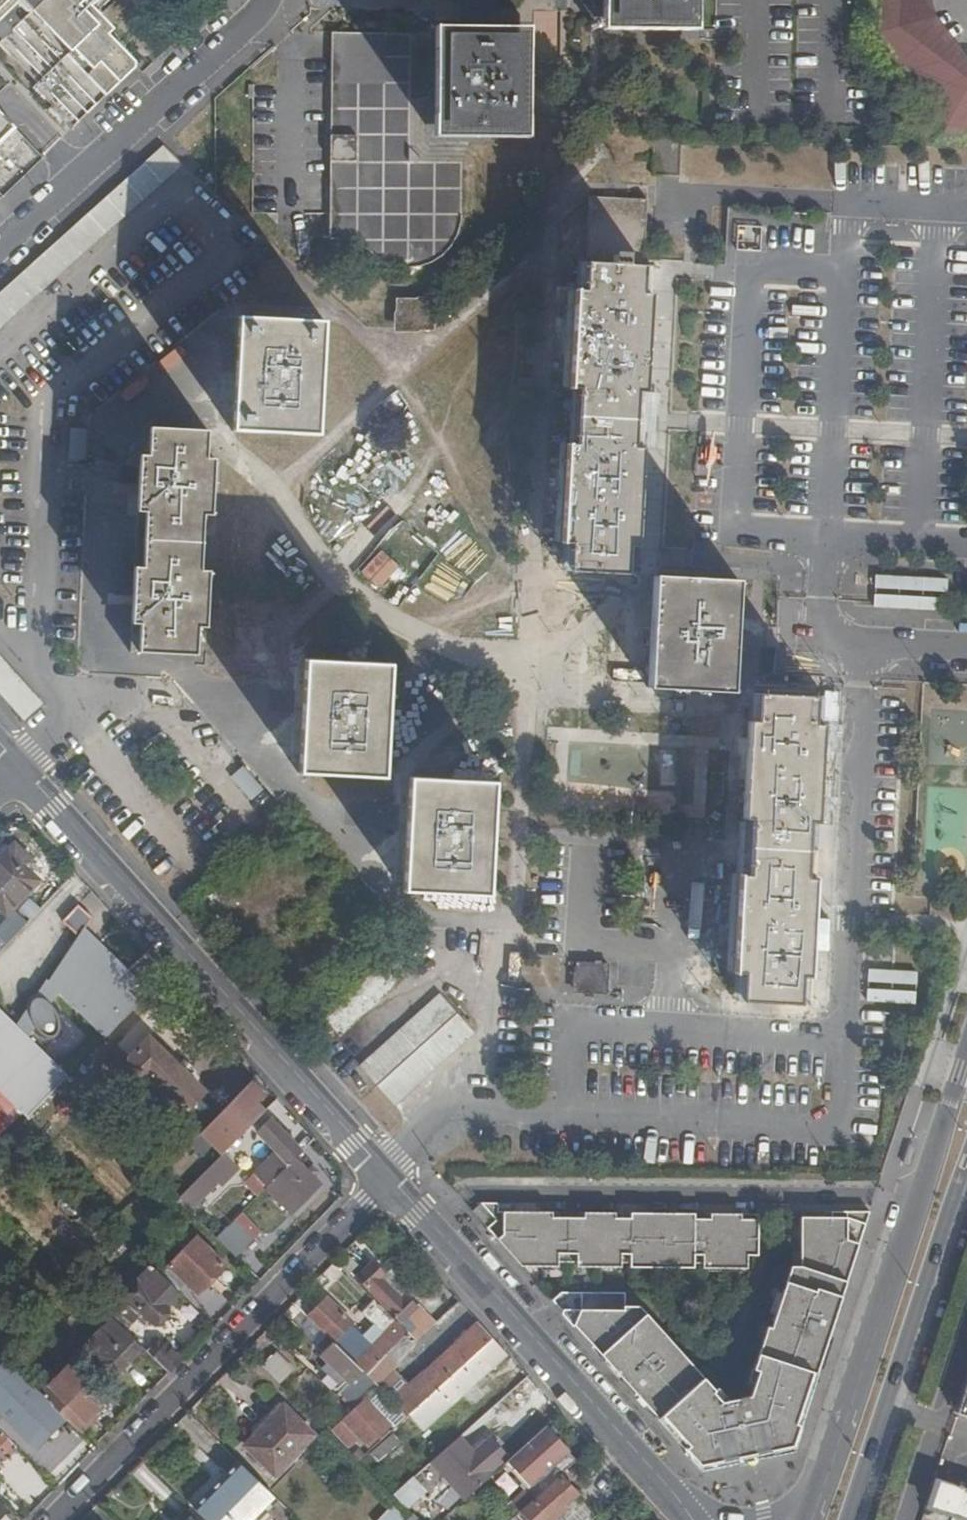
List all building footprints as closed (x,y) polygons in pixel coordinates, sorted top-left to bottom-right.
[(2,39),(16,50),(43,77),(40,80),(38,82),(57,101),(44,113),(65,134),(77,123),(136,65),(107,34),(111,30),(90,7),(97,0),(0,0),(0,37),(2,39)] [(604,29),(696,30),(697,0),(604,0),(604,29)] [(932,19),(926,0),(873,0),(871,35),(942,132),(966,134),(966,61),(932,19)] [(437,28),(436,136),(528,137),(529,29),(437,28)] [(103,107),(70,137),(78,145),(111,116),(103,107)] [(15,127),(0,112),(0,142),(15,127)] [(0,293),(0,326),(182,163),(196,150),(179,133),(0,293)] [(358,135),(333,134),(333,160),(358,161),(358,135)] [(424,159),(410,145),(409,159),(424,159)] [(643,295),(647,228),(648,200),(591,197),(586,276),(586,291),(577,291),(574,364),(572,389),(580,389),(578,445),(570,445),(564,543),(573,543),(571,571),(627,575),(630,547),(638,547),(643,449),(635,448),(638,393),(646,393),(651,302),(651,295),(643,295)] [(760,252),(761,225),(734,224),(733,251),(760,252)] [(397,329),(402,329),(433,299),(398,299),(397,329)] [(433,299),(402,329),(433,330),(434,311),(433,299)] [(240,320),(235,431),(318,435),(324,324),(240,320)] [(206,626),(209,578),(209,571),(200,570),(203,515),(212,516),(214,459),(206,459),(207,431),(151,428),(150,456),(142,456),(138,512),(146,512),(144,568),(136,567),(133,623),(141,624),(141,632),(140,651),(197,654),(199,627),(206,626)] [(93,565),(107,566),(109,511),(86,510),(82,615),(95,616),(97,579),(93,579),(93,565)] [(383,591),(421,537),(396,520),(359,574),(383,591)] [(872,606),(935,608),(935,591),(946,591),(946,577),(873,575),(872,606)] [(656,577),(650,688),(732,692),(738,581),(656,577)] [(308,660),(302,772),(384,777),(391,666),(308,660)] [(17,707),(30,695),(0,662),(0,687),(17,707)] [(800,1002),(801,974),(810,974),(815,877),(807,877),(809,822),(818,822),(823,725),(814,724),(815,696),(759,694),(758,722),(748,722),(744,817),(752,818),(749,874),(742,874),(737,971),(744,972),(744,1000),(800,1002)] [(227,779),(251,801),(263,788),(239,766),(227,779)] [(411,778),(405,889),(488,894),(494,783),(411,778)] [(35,862),(14,842),(0,857),(0,908),(7,915),(40,881),(28,869),(35,862)] [(38,992),(37,992),(36,992),(34,993),(32,994),(30,995),(29,996),(27,998),(26,1000),(25,1003),(25,1007),(25,1012),(16,1025),(0,1009),(0,1092),(26,1118),(67,1076),(28,1037),(33,1030),(37,1035),(40,1037),(44,1039),(49,1040),(53,1040),(56,1039),(57,1037),(59,1035),(60,1033),(61,1030),(62,1027),(62,1024),(62,1021),(61,1016),(59,1011),(56,1005),(53,1001),(58,992),(105,1038),(140,1002),(129,992),(156,962),(146,952),(127,969),(86,929),(93,918),(79,905),(63,922),(79,937),(50,980),(48,978),(38,992)] [(398,952),(303,1038),(319,1057),(415,969),(398,952)] [(577,962),(574,992),(608,994),(610,964),(577,962)] [(865,1001),(915,1004),(917,970),(866,968),(865,1001)] [(441,993),(360,1066),(396,1104),(476,1032),(441,993)] [(130,1066),(143,1079),(152,1078),(197,1123),(218,1103),(149,1038),(130,1056),(130,1066)] [(208,1125),(201,1132),(223,1153),(227,1149),(264,1112),(254,1102),(263,1093),(251,1081),(208,1125)] [(57,1106),(59,1113),(65,1114),(69,1110),(68,1104),(61,1102),(57,1106)] [(245,1183),(258,1196),(266,1188),(295,1159),(303,1150),(272,1118),(257,1133),(276,1152),(245,1183)] [(223,1153),(177,1200),(191,1213),(223,1180),(228,1183),(244,1166),(227,1149),(223,1153)] [(295,1159),(266,1188),(292,1214),(321,1185),(295,1159)] [(553,1213),(498,1212),(498,1204),(481,1203),(473,1212),(523,1267),(559,1267),(559,1263),(577,1263),(577,1267),(622,1268),(622,1263),(631,1264),(631,1268),(694,1269),(694,1264),(703,1264),(703,1269),(748,1269),(748,1256),(758,1256),(758,1215),(710,1214),(710,1219),(679,1219),(679,1214),(648,1214),(648,1219),(632,1219),(616,1219),(616,1213),(585,1213),(585,1218),(553,1218),(553,1213)] [(821,1359),(870,1212),(831,1209),(831,1214),(801,1211),(801,1261),(792,1266),(790,1270),(772,1327),(768,1326),(753,1368),(758,1370),(749,1396),(738,1398),(740,1410),(731,1412),(728,1400),(721,1402),(710,1390),(712,1389),(640,1307),(626,1307),(626,1294),(563,1293),(553,1301),(649,1407),(650,1405),(659,1415),(658,1417),(668,1428),(700,1462),(710,1462),(711,1467),(784,1451),(784,1446),(793,1444),(817,1372),(815,1371),(820,1358),(821,1359)] [(234,1220),(217,1238),(236,1257),(254,1239),(234,1220)] [(198,1240),(171,1266),(198,1292),(224,1266),(198,1240)] [(372,1263),(355,1279),(374,1299),(408,1333),(416,1341),(433,1325),(405,1296),(400,1300),(382,1280),(386,1277),(372,1263)] [(180,1294),(151,1265),(122,1295),(152,1324),(155,1321),(158,1324),(169,1315),(165,1310),(180,1294)] [(335,1304),(354,1288),(334,1265),(315,1280),(335,1304)] [(374,1299),(362,1312),(385,1335),(395,1346),(408,1333),(374,1299)] [(327,1300),(308,1318),(326,1335),(334,1342),(348,1327),(351,1324),(327,1300)] [(113,1379),(144,1347),(114,1318),(87,1346),(102,1361),(98,1365),(113,1379)] [(376,1383),(406,1412),(458,1365),(462,1369),(472,1360),(483,1372),(505,1352),(479,1323),(410,1384),(396,1368),(400,1364),(389,1353),(377,1365),(367,1375),(376,1383)] [(370,1350),(348,1327),(334,1342),(367,1375),(377,1365),(366,1354),(370,1350)] [(334,1342),(326,1335),(316,1345),(324,1352),(334,1342)] [(377,1365),(389,1353),(395,1346),(385,1335),(370,1350),(366,1354),(377,1365)] [(376,1383),(367,1375),(334,1342),(324,1352),(322,1354),(351,1383),(342,1392),(354,1404),(376,1383)] [(276,1352),(262,1367),(280,1384),(294,1370),(276,1352)] [(458,1365),(406,1412),(423,1429),(477,1380),(481,1385),(487,1379),(483,1375),(507,1354),(505,1352),(483,1372),(472,1360),(462,1369),(458,1365)] [(59,1378),(42,1395),(59,1412),(75,1427),(93,1408),(96,1412),(106,1401),(71,1366),(59,1378)] [(50,1369),(33,1386),(42,1395),(59,1378),(50,1369)] [(59,1412),(42,1395),(33,1386),(31,1384),(2,1414),(31,1442),(59,1412)] [(731,1412),(740,1410),(738,1398),(728,1400),(731,1412)] [(371,1449),(393,1428),(365,1399),(330,1433),(344,1446),(357,1435),(371,1449)] [(277,1474),(314,1436),(283,1408),(246,1445),(277,1474)] [(548,1431),(545,1427),(522,1448),(525,1451),(548,1431)] [(525,1451),(522,1448),(508,1461),(515,1468),(522,1461),(525,1465),(534,1475),(537,1478),(529,1486),(512,1502),(520,1510),(531,1501),(561,1474),(555,1466),(569,1454),(548,1431),(525,1451)] [(488,1480),(493,1475),(459,1437),(431,1463),(465,1500),(488,1480)] [(575,1462),(569,1454),(555,1466),(561,1474),(575,1462)] [(205,1519),(254,1519),(276,1498),(238,1461),(193,1508),(205,1519)] [(515,1468),(508,1461),(506,1463),(529,1486),(537,1478),(534,1475),(525,1465),(522,1461),(515,1468)] [(916,1504),(965,1519),(966,1519),(966,1490),(926,1476),(916,1504)] [(567,1506),(572,1511),(584,1501),(562,1477),(533,1503),(531,1501),(520,1510),(509,1519),(551,1519),(567,1506)] [(407,1503),(422,1490),(414,1483),(400,1496),(407,1503)] [(551,1519),(561,1519),(572,1511),(567,1506),(551,1519)] [(193,1508),(182,1519),(205,1519),(193,1508)] [(389,1509),(378,1519),(399,1519),(389,1509)]
